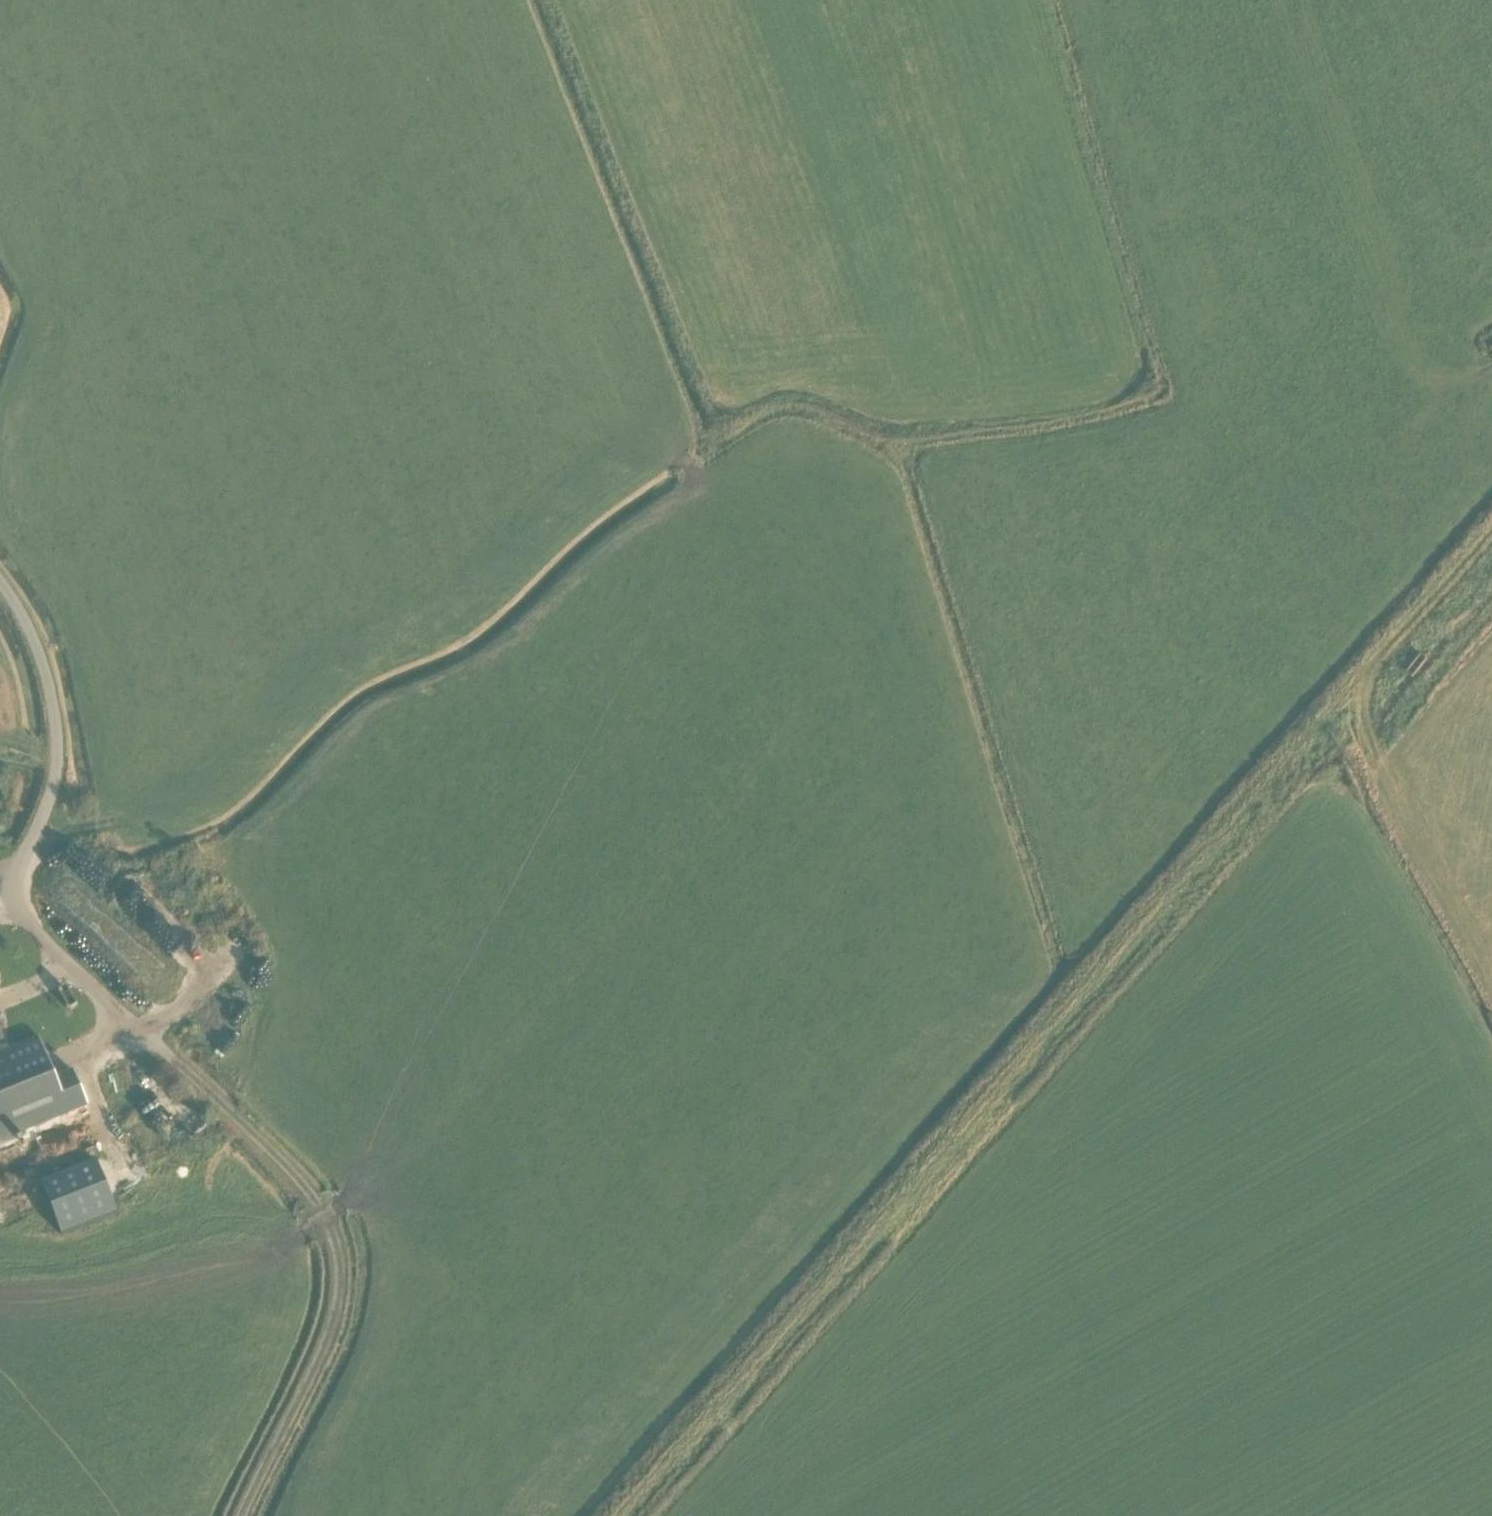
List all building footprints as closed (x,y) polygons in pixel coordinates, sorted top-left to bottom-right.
[(0,1055),(0,1143),(15,1137),(15,1136),(67,1114),(68,1116),(88,1108),(74,1072),(54,1080),(38,1040),(0,1055)] [(35,1184),(57,1238),(113,1214),(90,1160),(35,1184)]
